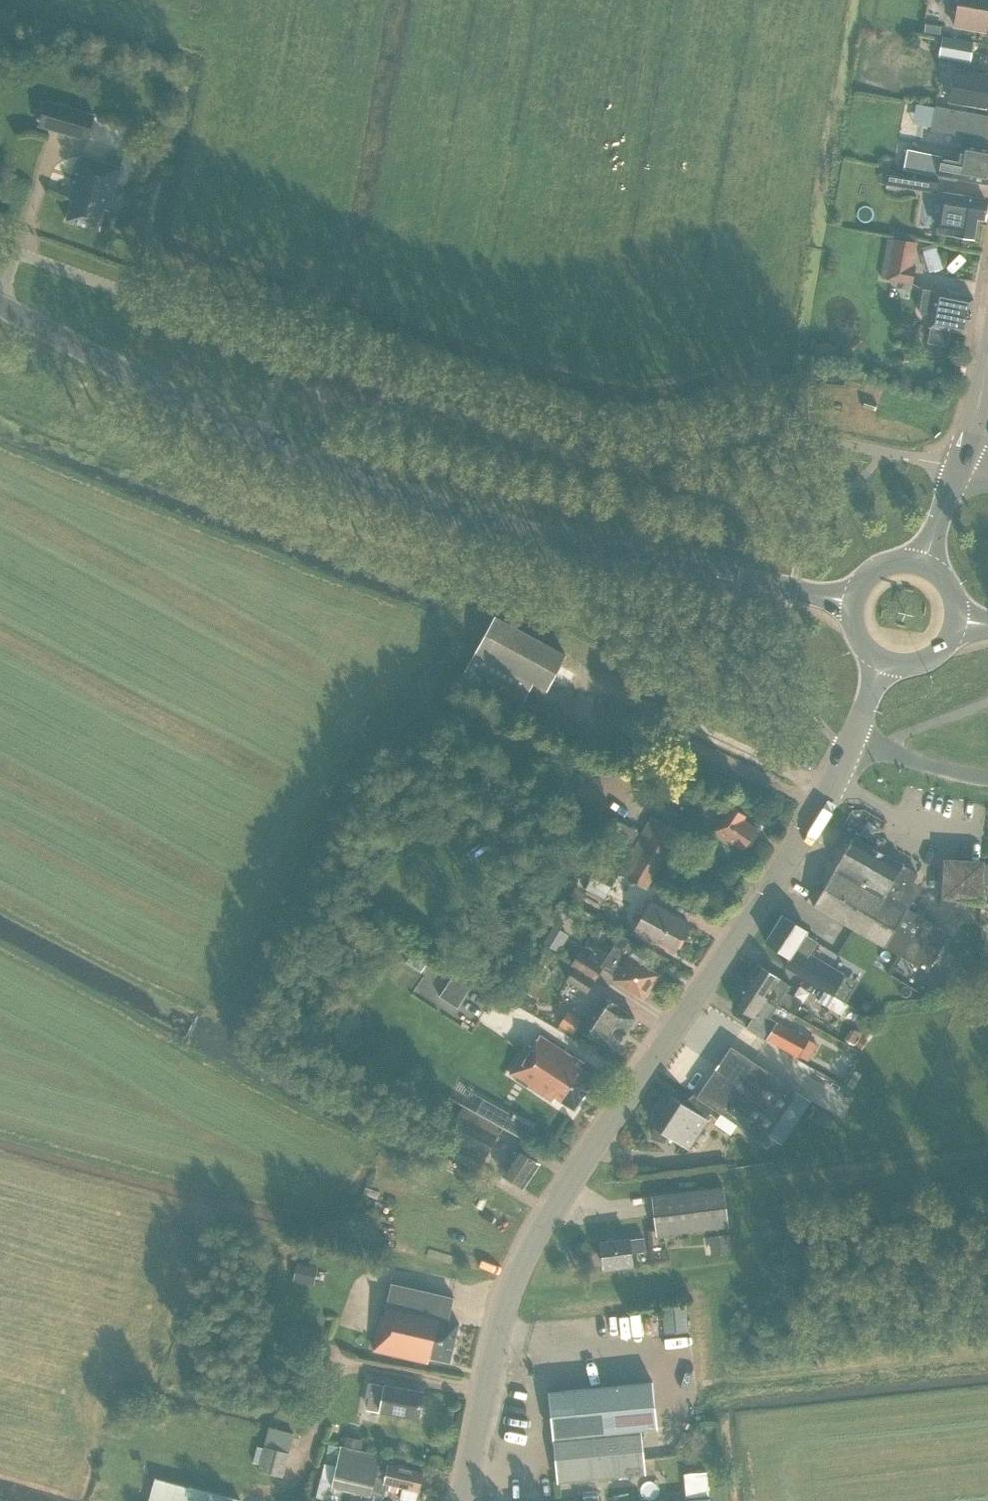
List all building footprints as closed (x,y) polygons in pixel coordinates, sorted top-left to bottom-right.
[(957,26),(987,32),(987,0),(961,0),(957,26)] [(925,22),(923,31),(939,34),(940,25),(925,22)] [(975,42),(969,40),(943,36),(939,55),(971,61),(975,42)] [(984,85),(986,73),(955,68),(952,84),(959,85),(956,102),(986,107),(986,106),(987,106),(987,86),(984,85)] [(61,126),(59,132),(88,141),(96,114),(55,102),(49,122),(61,126)] [(966,143),(987,146),(987,138),(987,116),(935,106),(931,129),(968,136),(966,143)] [(987,146),(966,143),(961,142),(958,159),(908,149),(904,170),(955,179),(955,177),(987,184),(987,147),(987,146)] [(66,221),(99,231),(106,209),(110,211),(123,168),(81,155),(76,174),(78,175),(76,182),(73,181),(69,198),(72,199),(66,221)] [(942,180),(892,170),(890,185),(940,194),(942,180)] [(981,218),(985,215),(987,203),(984,199),(946,193),(940,232),(953,234),(953,235),(974,238),(977,217),(981,218)] [(916,242),(917,235),(897,231),(896,238),(906,240),(916,242)] [(914,261),(917,242),(906,240),(896,238),(888,278),(914,283),(917,266),(911,265),(912,261),(914,261)] [(925,249),(930,271),(944,268),(938,246),(925,249)] [(967,333),(973,297),(936,291),(923,288),(919,312),(932,314),(930,326),(932,327),(929,341),(946,345),(949,330),(967,333)] [(877,403),(865,399),(862,407),(874,411),(877,403)] [(547,690),(566,654),(496,616),(464,675),(521,706),(534,683),(547,690)] [(418,823),(426,805),(416,801),(407,818),(418,823)] [(749,847),(753,841),(752,837),(758,829),(743,819),(746,815),(731,805),(714,830),(744,850),(745,847),(749,847)] [(646,888),(679,830),(652,814),(619,873),(646,888)] [(626,853),(639,832),(621,821),(608,843),(626,853)] [(872,847),(853,837),(836,866),(837,866),(813,905),(928,970),(949,934),(935,925),(935,924),(908,909),(918,891),(910,887),(917,874),(902,864),(878,851),(881,846),(875,842),(872,847)] [(980,899),(982,862),(946,860),(944,897),(980,899)] [(611,885),(618,873),(599,864),(593,876),(611,885)] [(675,949),(689,923),(650,902),(634,932),(647,939),(649,935),(675,949)] [(784,965),(831,994),(843,973),(840,971),(810,953),(817,941),(805,934),(807,930),(782,915),(765,941),(789,957),(784,965)] [(560,952),(570,935),(554,925),(544,943),(555,949),(560,952)] [(642,965),(645,960),(632,952),(637,944),(621,934),(601,964),(581,951),(572,963),(595,979),(604,966),(617,975),(615,979),(643,997),(658,974),(642,965)] [(547,963),(555,949),(544,943),(535,956),(547,963)] [(746,984),(778,1004),(796,1014),(802,1002),(786,991),(791,985),(759,964),(746,984)] [(587,993),(595,981),(575,967),(567,980),(587,993)] [(457,1008),(472,984),(455,973),(440,996),(457,1008)] [(770,1017),(778,1004),(746,984),(733,1003),(753,1016),(746,1028),(766,1040),(767,1038),(799,1056),(809,1039),(770,1017)] [(537,998),(524,991),(518,1003),(531,1010),(537,998)] [(615,1004),(603,997),(594,1011),(589,1007),(585,1014),(590,1017),(582,1029),(594,1037),(593,1037),(613,1050),(635,1017),(615,1004)] [(574,1033),(582,1020),(568,1011),(559,1024),(574,1033)] [(861,1034),(854,1046),(862,1051),(870,1038),(861,1034)] [(575,1058),(540,1035),(532,1046),(529,1043),(510,1073),(553,1101),(556,1097),(575,1109),(595,1078),(586,1072),(591,1064),(583,1059),(579,1068),(572,1065),(575,1058)] [(764,1142),(798,1091),(731,1045),(697,1095),(695,1094),(695,1095),(685,1104),(672,1096),(653,1126),(656,1128),(653,1138),(654,1137),(664,1140),(667,1135),(689,1150),(709,1120),(706,1118),(713,1108),(764,1142)] [(532,1125),(484,1098),(476,1112),(523,1139),(532,1125)] [(479,1171),(502,1128),(462,1107),(439,1149),(479,1171)] [(539,1163),(517,1149),(510,1161),(501,1155),(493,1168),(523,1187),(539,1163)] [(657,1235),(729,1226),(724,1187),(652,1196),(657,1235)] [(732,1232),(712,1234),(714,1252),(734,1250),(732,1232)] [(646,1251),(644,1237),(629,1239),(629,1238),(601,1242),(604,1267),(632,1264),(631,1253),(646,1251)] [(298,1263),(296,1279),(315,1281),(317,1265),(298,1263)] [(448,1319),(454,1297),(392,1283),(385,1314),(382,1314),(374,1350),(428,1362),(429,1357),(450,1362),(459,1322),(448,1319)] [(663,1305),(665,1330),(689,1329),(687,1304),(663,1305)] [(558,1481),(645,1472),(641,1426),(659,1424),(655,1381),(549,1392),(558,1481)] [(385,1385),(369,1382),(366,1396),(369,1397),(367,1408),(418,1417),(419,1414),(421,1414),(422,1407),(420,1407),(423,1391),(385,1384),(385,1385)] [(285,1476),(295,1434),(272,1428),(266,1449),(262,1464),(260,1470),(285,1476)] [(381,1495),(383,1488),(397,1492),(398,1486),(419,1491),(424,1472),(389,1464),(390,1458),(330,1443),(317,1496),(339,1500),(341,1500),(344,1488),(371,1495),(372,1493),(381,1495)] [(258,1446),(254,1462),(262,1464),(266,1449),(258,1446)] [(687,1497),(708,1495),(706,1472),(685,1473),(687,1497)] [(242,1499),(156,1476),(149,1500),(242,1500),(242,1499)]
